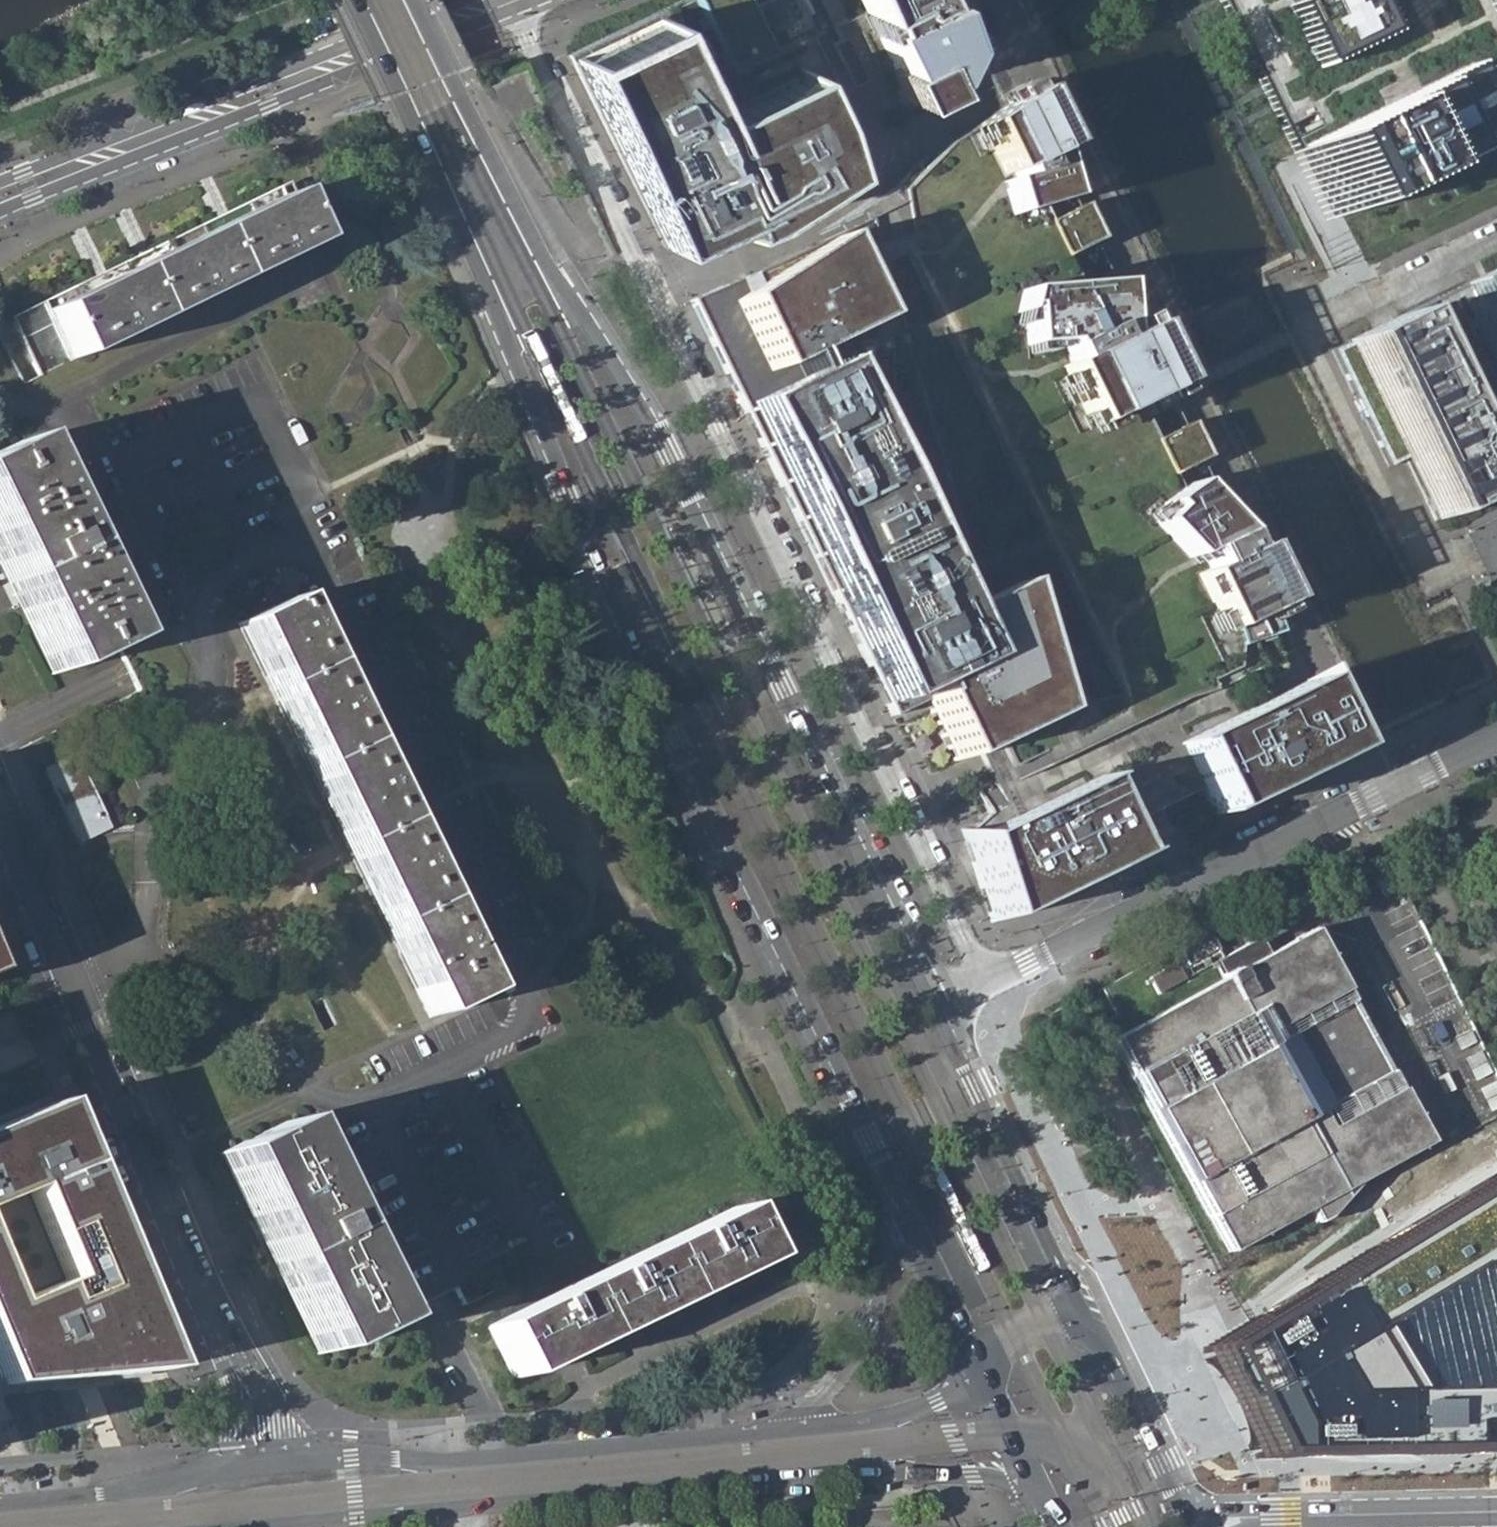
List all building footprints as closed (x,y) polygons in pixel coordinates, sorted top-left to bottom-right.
[(721,60),(764,40),(745,0),(692,0),(721,60)] [(956,0),(864,0),(867,6),(856,11),(904,110),(973,57),(956,0)] [(1298,148),(1331,215),(1394,185),(1450,158),(1496,135),(1496,0),(1226,0),(1298,148)] [(733,222),(757,215),(838,161),(801,63),(709,108),(711,112),(707,114),(656,10),(570,53),(664,245),(732,211),(737,220),(733,222)] [(1049,149),(1022,93),(968,129),(993,177),(1000,174),(1004,181),(992,184),(1001,217),(1055,203),(1042,153),(1049,149)] [(37,374),(305,242),(282,195),(14,324),(20,337),(37,374)] [(1079,203),(1040,222),(1057,256),(1096,237),(1079,203)] [(828,239),(732,300),(766,371),(868,321),(828,239)] [(1496,489),(1496,267),(1330,348),(1388,465),(1406,456),(1436,518),(1496,489)] [(1106,284),(1009,292),(1006,309),(1011,309),(1014,348),(1049,345),(1058,364),(1050,368),(1079,428),(1164,387),(1134,327),(1111,338),(1106,284)] [(745,417),(890,716),(923,700),(953,760),(1047,714),(1013,595),(967,617),(957,622),(958,625),(955,626),(833,375),(745,417)] [(1185,420),(1148,438),(1165,473),(1198,457),(1202,455),(1185,420)] [(17,441),(0,449),(0,570),(49,673),(114,643),(17,441)] [(1228,534),(1181,485),(1153,508),(1156,511),(1142,524),(1176,559),(1188,553),(1196,570),(1185,575),(1212,632),(1269,604),(1242,548),(1233,552),(1225,535),(1228,534)] [(683,534),(679,536),(720,623),(725,621),(729,619),(688,532),(683,534)] [(617,566),(613,568),(654,655),(658,653),(662,651),(621,564),(617,566)] [(237,623),(428,1017),(477,993),(286,599),(237,623)] [(1306,679),(1176,742),(1211,815),(1341,751),(1306,679)] [(42,774),(69,830),(89,820),(92,826),(106,819),(75,758),(42,774)] [(1121,858),(1085,782),(964,840),(990,921),(1121,858)] [(1314,923),(1113,1033),(1231,1252),(1311,1208),(1316,1221),(1327,1213),(1343,1194),(1358,1177),(1363,1179),(1429,1141),(1314,923)] [(1100,988),(1119,1021),(1225,965),(1207,934),(1100,988)] [(0,1123),(0,1387),(79,1379),(168,1370),(54,1100),(0,1123)] [(380,1322),(284,1122),(219,1152),(316,1353),(380,1322)] [(1201,1345),(1223,1388),(1232,1405),(1252,1443),(1467,1442),(1496,1442),(1496,1169),(1201,1345)] [(513,1375),(756,1258),(731,1207),(489,1326),(513,1375)]
